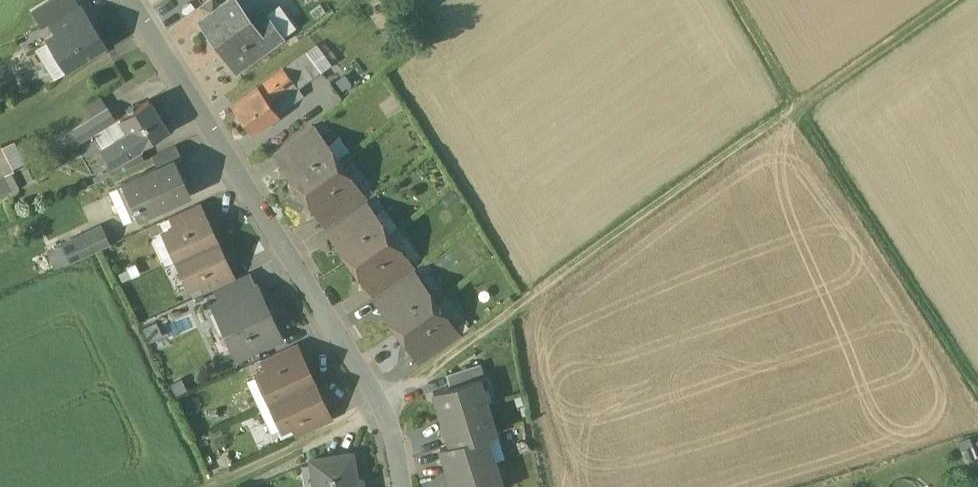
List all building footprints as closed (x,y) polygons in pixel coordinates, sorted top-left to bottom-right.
[(76,5),(77,5),(74,0),(48,0),(32,10),(42,26),(50,22),(76,5)] [(235,0),(224,0),(198,19),(219,48),(222,46),(238,68),(281,38),(264,13),(251,22),(235,0)] [(399,0),(387,0),(396,14),(404,8),(399,0)] [(76,5),(50,22),(57,34),(84,17),(76,5)] [(57,34),(48,40),(67,70),(104,47),(85,17),(84,17),(57,34)] [(307,51),(284,67),(297,87),(298,87),(320,71),(307,51)] [(297,87),(284,67),(257,86),(277,113),(304,94),(298,87),(297,87)] [(257,85),(231,104),(251,132),(277,113),(257,86),(257,85)] [(148,99),(119,117),(128,132),(137,146),(166,128),(148,99)] [(106,105),(86,118),(95,132),(115,120),(106,105)] [(95,132),(94,133),(101,146),(125,131),(128,132),(119,117),(115,120),(95,132)] [(86,118),(65,131),(74,145),(94,133),(95,132),(86,118)] [(312,123),(273,151),(283,164),(321,136),(312,123)] [(125,131),(101,146),(110,161),(111,162),(136,146),(137,146),(128,132),(125,131)] [(283,164),(282,165),(299,189),(339,161),(321,136),(283,164)] [(174,145),(152,155),(157,165),(172,158),(172,159),(179,156),(174,145)] [(136,146),(111,162),(110,161),(105,164),(111,174),(144,159),(136,146)] [(2,149),(0,149),(0,191),(2,196),(12,192),(4,175),(12,171),(2,149)] [(172,159),(172,158),(157,165),(120,182),(136,217),(188,193),(172,159)] [(339,161),(299,189),(317,213),(318,212),(356,185),(339,161)] [(356,185),(318,212),(327,225),(364,199),(366,198),(356,185)] [(364,199),(327,225),(334,235),(335,236),(371,209),(364,199)] [(196,203),(170,215),(176,226),(201,215),(196,203)] [(371,209),(335,236),(334,235),(332,237),(349,261),(388,233),(371,209)] [(176,226),(163,232),(175,259),(214,240),(202,214),(201,215),(176,226)] [(101,224),(62,243),(70,261),(110,243),(101,224)] [(388,233),(349,261),(367,286),(370,284),(370,283),(406,257),(388,233)] [(214,240),(175,259),(187,285),(200,279),(225,267),(226,266),(214,240)] [(406,257),(370,283),(370,284),(376,293),(377,293),(411,268),(413,267),(406,257)] [(225,267),(200,279),(206,291),(214,287),(231,280),(225,267)] [(411,268),(377,293),(376,293),(375,294),(383,304),(383,305),(419,279),(411,268)] [(231,280),(214,287),(220,300),(252,284),(247,272),(231,280)] [(419,279),(383,305),(383,304),(380,306),(397,329),(435,301),(419,279)] [(220,300),(211,304),(236,356),(279,336),(272,319),(268,321),(263,311),(267,310),(255,283),(220,300)] [(435,301),(397,329),(413,352),(416,350),(452,324),(435,301)] [(452,324),(416,350),(423,360),(459,334),(452,324)] [(293,344),(261,359),(266,370),(298,355),(293,344)] [(266,370),(257,374),(269,401),(312,381),(300,354),(298,355),(266,370)] [(479,363),(445,373),(449,386),(472,379),(473,380),(477,379),(484,377),(479,363)] [(477,379),(473,380),(472,379),(449,386),(432,392),(433,392),(441,418),(486,405),(477,379)] [(312,381),(269,401),(281,427),(290,423),(323,408),(324,407),(312,381)] [(486,405),(441,418),(449,445),(450,445),(485,434),(485,435),(494,432),(486,405)] [(323,408),(290,423),(296,435),(328,420),(323,408)] [(485,434),(450,445),(449,445),(440,448),(449,475),(493,461),(485,435),(485,434)] [(310,460),(314,486),(357,486),(352,454),(310,460)] [(449,475),(452,486),(501,486),(493,461),(449,475)]
